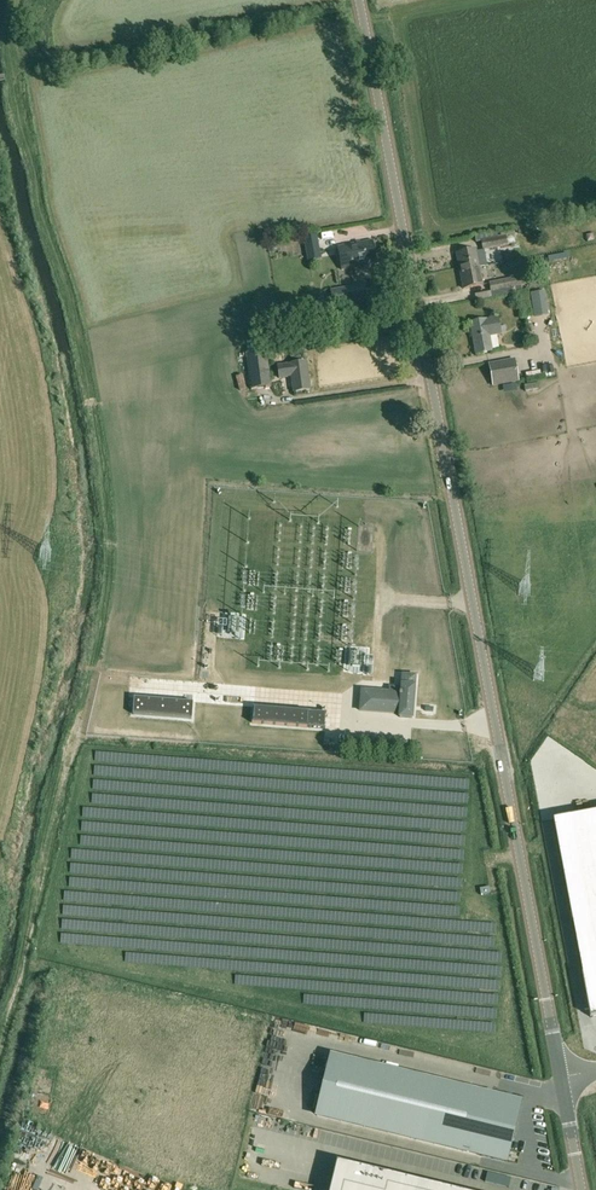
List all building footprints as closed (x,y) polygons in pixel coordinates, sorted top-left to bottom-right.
[(497,232),(475,236),(476,242),(498,238),(497,232)] [(316,234),(303,237),(306,252),(319,250),(316,234)] [(515,243),(513,235),(481,241),(483,249),(515,243)] [(341,269),(362,266),(363,268),(370,267),(370,265),(376,264),(372,240),(338,246),(341,269)] [(473,273),(480,272),(476,250),(457,254),(459,268),(471,265),(473,273)] [(473,273),(471,265),(459,268),(464,289),(483,285),(480,272),(473,273)] [(519,278),(490,283),(491,292),(521,286),(519,278)] [(357,302),(354,286),(330,290),(333,306),(357,302)] [(528,292),(520,292),(522,313),(523,315),(532,315),(528,292)] [(534,316),(540,315),(539,305),(546,304),(544,292),(531,294),(533,306),(534,316)] [(490,336),(501,334),(498,317),(470,322),(476,354),(492,351),(490,336)] [(251,389),(271,386),(266,349),(246,352),(251,389)] [(493,386),(494,385),(519,380),(514,359),(489,364),(493,386)] [(277,366),(279,378),(292,376),(294,392),(310,390),(306,361),(290,363),(290,364),(277,366)] [(359,712),(398,715),(398,718),(413,719),(416,685),(416,674),(401,674),(401,684),(400,684),(400,687),(389,686),(388,691),(360,689),(359,712)] [(192,719),(193,703),(133,699),(132,715),(192,719)] [(323,729),(324,714),(253,708),(253,723),(323,729)] [(552,819),(590,1018),(595,1017),(595,811),(552,819)] [(486,850),(484,841),(475,843),(476,852),(486,850)] [(331,1056),(317,1116),(506,1162),(521,1102),(331,1056)] [(329,1189),(465,1189),(337,1159),(329,1189)]
